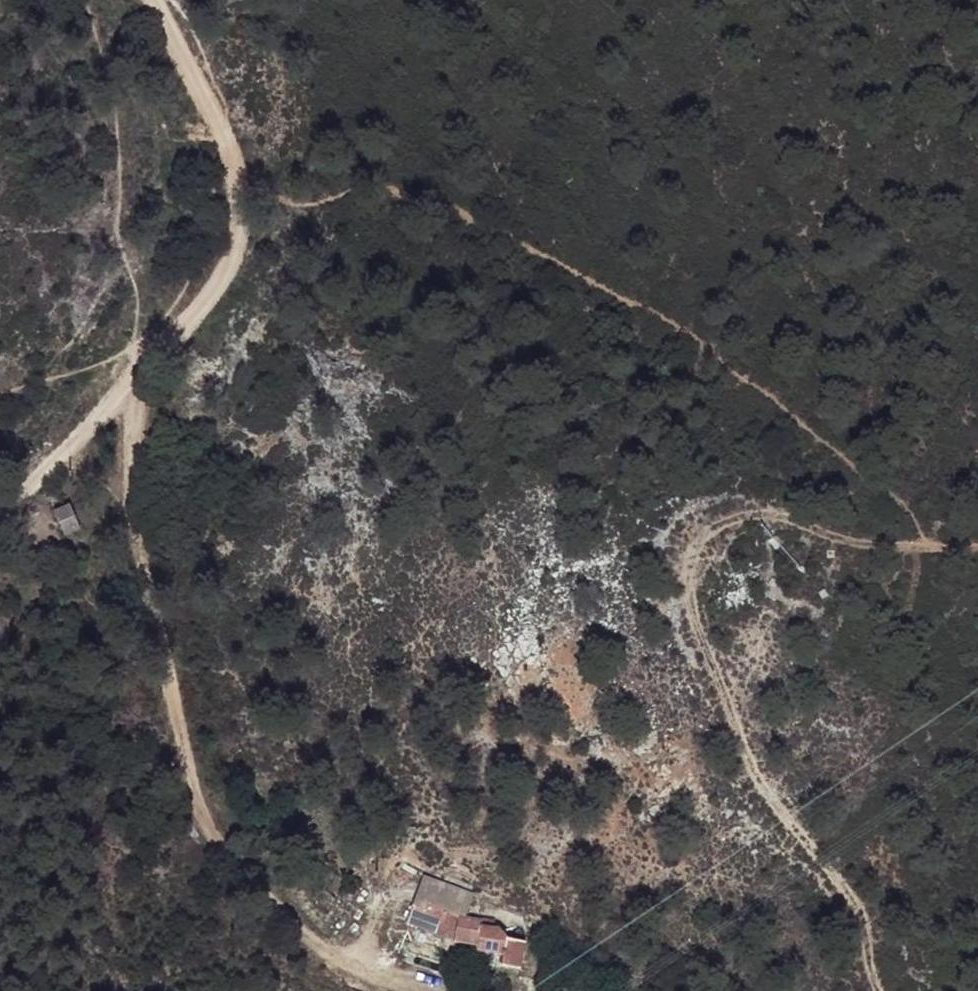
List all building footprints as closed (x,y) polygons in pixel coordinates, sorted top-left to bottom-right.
[(74,507),(56,514),(68,539),(85,532),(74,507)] [(477,894),(425,873),(409,922),(449,940),(479,945),(480,951),(507,958),(503,967),(523,971),(527,943),(513,939),(503,927),(485,927),(485,921),(470,919),(477,894)]
